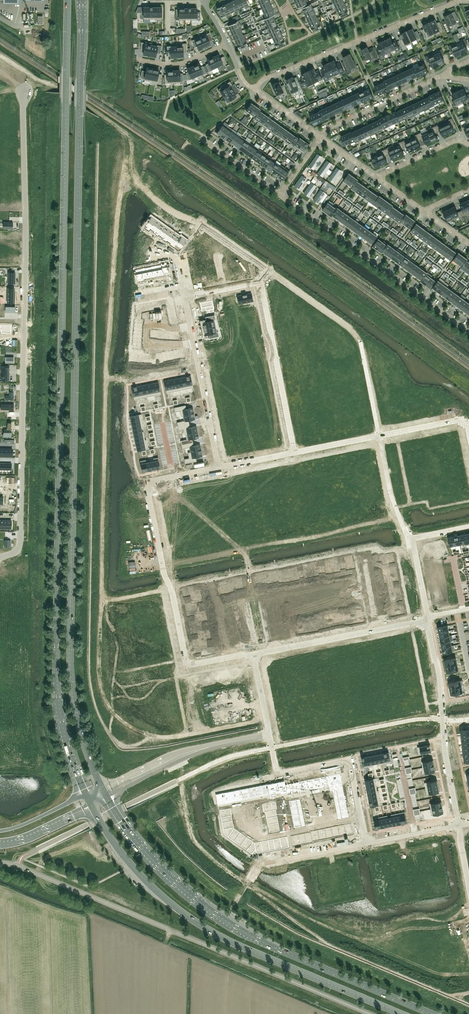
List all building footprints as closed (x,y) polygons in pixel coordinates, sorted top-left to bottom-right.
[(235,10),(240,8),(236,0),(234,0),(231,1),(235,10)] [(240,8),(244,6),(241,0),(236,0),(240,8)] [(245,8),(250,6),(249,3),(247,0),(241,0),(244,6),(245,8)] [(261,9),(270,5),(268,0),(259,4),(261,9)] [(226,4),(230,13),(235,10),(231,1),(226,4)] [(334,8),(336,13),(346,8),(344,3),(335,8),(335,7),(334,8)] [(222,6),(226,15),(230,13),(226,4),(222,6)] [(301,8),(304,12),(312,8),(310,4),(301,8)] [(261,9),(264,13),(273,9),(270,5),(261,9)] [(226,15),(222,6),(217,8),(218,11),(217,11),(219,14),(221,18),(226,16),(226,15)] [(144,19),(150,19),(150,7),(144,7),(144,12),(141,12),(141,19),(144,19)] [(197,8),(191,8),(191,20),(200,20),(200,12),(197,12),(197,8)] [(304,12),(306,17),(315,13),(316,13),(313,8),(312,8),(304,12)] [(336,13),(339,17),(342,16),(343,17),(346,15),(346,14),(349,13),(346,8),(336,13)] [(266,18),(272,15),(275,14),(273,9),(264,13),(266,18)] [(455,11),(444,16),(446,21),(443,22),(448,32),(451,30),(448,26),(457,22),(455,20),(458,18),(455,11)] [(306,17),(308,22),(317,18),(317,17),(315,13),(306,17)] [(263,19),(266,24),(275,20),(272,15),(266,18),(263,19)] [(308,22),(310,26),(320,22),(318,17),(317,17),(317,18),(308,22)] [(443,30),(440,23),(437,24),(435,19),(434,20),(433,19),(430,21),(430,22),(429,22),(434,33),(439,30),(440,31),(443,30)] [(240,26),(241,25),(239,20),(228,25),(230,30),(240,25),(240,26)] [(268,28),(277,24),(275,20),(266,24),(268,28)] [(310,26),(312,31),(323,26),(321,21),(320,22),(310,26)] [(434,33),(429,22),(428,23),(427,22),(424,23),(424,24),(423,25),(425,30),(422,31),(425,38),(429,37),(428,35),(434,33)] [(267,29),(269,33),(279,29),(277,24),(268,28),(267,29)] [(242,30),(240,26),(240,25),(230,30),(232,35),(241,31),(242,30)] [(421,37),(417,30),(415,32),(414,31),(412,28),(407,31),(412,42),(421,37)] [(269,33),(271,38),(272,38),(281,33),(279,29),(269,33)] [(232,35),(234,39),(243,35),(241,31),(232,35)] [(412,42),(407,31),(401,34),(402,37),(402,38),(399,40),(402,46),(406,44),(406,45),(412,43),(412,42)] [(205,33),(199,35),(205,47),(207,46),(208,46),(210,45),(208,40),(212,38),(209,32),(206,34),(205,33)] [(274,42),(283,38),(281,33),(272,38),(274,42)] [(194,39),(191,40),(194,46),(197,45),(199,50),(201,49),(202,48),(204,47),(205,47),(199,35),(194,38),(194,39)] [(234,39),(236,44),(245,40),(246,39),(244,35),(243,35),(234,39)] [(273,42),(275,47),(285,43),(283,38),(274,42),(273,42)] [(400,50),(396,40),(395,40),(396,42),(393,43),(391,38),(390,38),(386,39),(386,40),(385,41),(390,52),(396,49),(397,51),(400,50)] [(465,45),(468,44),(465,38),(457,42),(462,54),(467,52),(467,51),(468,51),(465,45)] [(236,44),(238,49),(247,45),(245,40),(236,44)] [(149,55),(152,43),(145,41),(145,43),(141,42),(141,49),(144,49),(143,54),(149,55)] [(390,52),(385,41),(383,42),(383,41),(379,43),(378,44),(381,49),(378,50),(377,49),(381,58),(385,57),(384,55),(390,52)] [(462,54),(457,42),(448,46),(450,52),(453,50),(456,56),(457,56),(458,56),(461,55),(461,54),(462,54)] [(160,52),(161,46),(152,44),(152,43),(149,55),(155,56),(156,51),(160,52)] [(186,43),(176,44),(177,56),(180,56),(181,56),(183,56),(183,52),(185,52),(185,51),(187,51),(186,43)] [(176,45),(166,46),(166,52),(170,52),(171,57),(173,57),(174,57),(177,57),(177,56),(176,44),(176,45)] [(371,61),(378,58),(374,49),(369,51),(367,47),(364,48),(364,47),(361,48),(362,49),(361,49),(366,60),(370,59),(371,61)] [(442,56),(444,54),(442,49),(433,53),(439,65),(439,64),(440,64),(443,63),(443,62),(444,62),(442,56)] [(439,65),(433,53),(425,57),(427,62),(430,61),(433,67),(434,67),(439,65)] [(227,63),(224,57),(220,59),(218,54),(213,57),(217,67),(227,63)] [(342,62),(347,74),(351,73),(349,69),(356,66),(355,64),(356,64),(354,60),(353,60),(350,54),(343,57),(345,61),(342,62)] [(217,67),(213,57),(207,59),(209,64),(206,65),(209,71),(217,67)] [(344,72),(341,65),(338,66),(337,66),(335,61),(334,61),(334,60),(329,62),(330,63),(329,63),(335,76),(344,72)] [(206,73),(203,67),(201,68),(199,63),(193,66),(197,76),(206,73)] [(335,76),(329,63),(328,64),(328,63),(323,65),(324,66),(323,66),(325,72),(322,74),(326,81),(335,76)] [(428,72),(424,63),(419,66),(423,74),(428,72)] [(197,76),(193,66),(187,68),(189,73),(186,74),(189,80),(197,76)] [(423,74),(419,66),(414,68),(417,75),(417,76),(418,76),(423,74)] [(150,81),(153,68),(147,67),(146,72),(142,71),(141,75),(141,78),(145,79),(144,80),(150,81)] [(414,68),(414,67),(409,70),(413,78),(417,76),(417,75),(414,68)] [(160,83),(161,75),(158,75),(159,70),(153,68),(150,81),(160,83)] [(323,79),(319,70),(315,72),(314,68),(312,69),(312,68),(308,69),(309,70),(308,71),(313,83),(319,80),(319,81),(323,79)] [(174,83),(173,70),(167,70),(167,75),(164,75),(165,83),(174,83)] [(183,81),(183,74),(180,75),(179,70),(173,70),(174,83),(180,82),(180,81),(183,81)] [(413,78),(409,70),(404,72),(408,80),(413,78)] [(313,83),(308,71),(305,72),(305,71),(301,73),(303,77),(300,79),(304,86),(307,85),(313,83)] [(408,80),(404,72),(399,74),(403,82),(408,80)] [(403,82),(399,74),(394,76),(398,85),(403,82)] [(398,85),(394,76),(389,79),(393,87),(398,85)] [(304,91),(299,82),(296,83),(295,81),(293,77),(289,78),(289,77),(285,79),(287,83),(290,89),(291,93),(299,90),(300,93),(304,91)] [(393,87),(389,79),(384,81),(385,82),(388,89),(393,87)] [(224,96),(232,90),(230,87),(233,85),(230,81),(218,89),(223,97),(224,96)] [(285,96),(288,94),(284,85),(281,87),(279,82),(276,83),(276,82),(271,84),(273,89),(272,89),(274,93),(275,92),(277,96),(283,93),(285,96)] [(385,82),(380,84),(384,92),(389,90),(388,89),(385,82)] [(384,92),(380,84),(375,86),(378,94),(384,92)] [(373,97),(369,89),(364,91),(368,99),(373,97)] [(466,95),(464,89),(462,89),(459,90),(459,91),(458,91),(463,103),(462,101),(465,100),(466,102),(468,100),(468,94),(466,95)] [(241,96),(238,92),(235,94),(232,90),(224,96),(230,104),(241,96)] [(368,99),(364,91),(360,93),(359,93),(363,101),(363,102),(368,99)] [(438,102),(443,99),(440,91),(434,94),(438,102)] [(463,103),(458,91),(453,93),(453,94),(452,94),(455,100),(452,102),(455,107),(463,103)] [(359,93),(360,93),(359,92),(354,95),(358,103),(363,101),(359,93)] [(438,102),(434,94),(429,96),(430,97),(433,104),(434,104),(438,102)] [(358,103),(354,95),(349,97),(353,105),(358,103)] [(353,105),(349,97),(344,99),(348,107),(353,105)] [(430,97),(425,99),(429,107),(434,105),(434,104),(433,104),(430,97)] [(348,107),(344,99),(339,102),(343,110),(348,107)] [(429,107),(425,99),(420,101),(424,109),(425,111),(430,109),(429,107)] [(424,109),(420,101),(415,103),(419,112),(424,109)] [(343,110),(339,102),(335,104),(338,112),(343,110)] [(250,113),(256,106),(251,103),(248,107),(246,106),(243,110),(246,112),(247,111),(250,113)] [(419,112),(415,103),(410,106),(414,114),(415,115),(420,113),(419,112)] [(338,112),(335,104),(330,106),(333,114),(338,112)] [(254,118),(260,109),(256,106),(250,113),(255,116),(254,118)] [(333,114),(330,106),(325,108),(329,117),(333,114)] [(415,115),(414,114),(410,106),(405,108),(409,116),(410,118),(415,115)] [(329,117),(325,108),(320,111),(324,119),(329,117)] [(409,116),(405,108),(400,110),(404,118),(409,116)] [(258,121),(263,114),(261,112),(262,111),(260,110),(260,109),(254,118),(258,121)] [(404,118),(400,110),(396,112),(399,121),(404,118)] [(320,111),(315,114),(319,122),(324,119),(320,111)] [(319,122),(315,114),(315,112),(309,114),(314,124),(319,122)] [(399,121),(396,112),(395,112),(391,114),(390,113),(390,114),(395,124),(400,121),(399,121)] [(268,117),(263,114),(258,121),(257,122),(262,125),(268,117)] [(395,124),(390,114),(385,116),(390,126),(395,124)] [(390,126),(385,116),(380,118),(381,119),(385,127),(385,128),(390,126)] [(266,129),(272,120),(268,117),(262,125),(266,129)] [(452,125),(455,124),(452,118),(449,119),(449,121),(444,123),(449,133),(454,131),(452,125)] [(381,119),(376,121),(380,130),(385,127),(381,119)] [(270,132),(277,123),(272,120),(266,129),(267,127),(271,130),(270,132)] [(380,130),(376,121),(371,124),(375,132),(380,130)] [(275,135),(281,126),(277,123),(270,132),(275,135)] [(449,133),(444,123),(438,126),(438,124),(435,126),(438,132),(440,130),(443,136),(449,133)] [(375,132),(371,124),(366,126),(370,134),(371,136),(376,134),(375,132)] [(221,135),(226,128),(222,125),(219,130),(218,129),(215,132),(219,135),(219,134),(221,135)] [(280,137),(285,129),(281,126),(275,135),(276,133),(280,137)] [(370,134),(366,126),(361,128),(365,136),(370,134)] [(435,133),(438,132),(435,126),(432,127),(426,129),(427,131),(432,141),(437,138),(435,133)] [(226,138),(231,131),(226,128),(221,135),(222,136),(221,136),(223,138),(224,137),(226,138)] [(365,136),(361,128),(356,130),(360,139),(365,136)] [(285,140),(290,132),(285,129),(280,137),(285,140)] [(360,139),(356,130),(352,133),(351,133),(355,140),(356,143),(361,140),(360,139)] [(230,142),(235,134),(231,131),(226,138),(230,142)] [(427,131),(422,133),(421,132),(418,134),(421,139),(424,138),(426,144),(432,141),(427,131)] [(288,144),(294,136),(290,132),(285,140),(283,141),(288,144)] [(351,133),(352,133),(351,132),(346,134),(350,142),(355,140),(351,133)] [(234,145),(240,137),(235,134),(230,142),(234,145)] [(350,142),(346,134),(341,137),(345,145),(350,142)] [(418,141),(421,139),(418,134),(415,135),(416,136),(410,139),(415,149),(421,146),(418,141)] [(292,147),(299,137),(299,138),(297,136),(296,137),(294,136),(288,144),(292,147)] [(239,148),(244,141),(240,137),(234,145),(235,145),(234,146),(237,147),(239,148)] [(298,149),(304,141),(299,137),(292,147),(292,148),(294,145),(298,148),(297,149),(298,149)] [(415,149),(410,139),(405,141),(404,140),(401,141),(404,147),(407,146),(409,151),(415,149)] [(243,151),(248,144),(244,141),(239,148),(239,149),(241,150),(243,151)] [(308,144),(304,141),(298,149),(302,153),(308,144)] [(401,148),(404,147),(401,141),(398,143),(399,144),(394,146),(398,156),(404,154),(401,148)] [(253,147),(254,145),(249,142),(248,144),(243,151),(248,154),(253,147)] [(252,157),(257,150),(259,149),(254,145),(253,147),(248,154),(247,155),(250,157),(250,156),(252,157)] [(398,156),(394,146),(393,145),(387,147),(387,148),(385,149),(387,155),(390,154),(392,159),(398,156)] [(256,161),(262,153),(263,152),(259,149),(257,150),(252,157),(256,161)] [(384,156),(387,155),(385,149),(382,150),(382,152),(377,154),(381,164),(387,162),(384,156)] [(266,156),(267,155),(263,152),(262,153),(256,161),(261,164),(266,156)] [(324,157),(317,153),(309,164),(315,169),(324,157)] [(381,164),(377,154),(371,157),(373,161),(371,162),(373,168),(381,164)] [(265,167),(270,160),(271,160),(272,158),(267,155),(266,156),(261,164),(263,166),(263,165),(265,167)] [(15,168),(15,160),(0,160),(0,168),(15,168)] [(275,163),(271,160),(270,160),(265,167),(270,170),(275,163)] [(333,165),(327,160),(319,171),(325,176),(333,165)] [(274,173),(279,166),(275,163),(270,170),(274,173)] [(283,169),(284,169),(285,167),(280,164),(279,166),(274,173),(274,174),(276,175),(278,176),(284,169),(283,169)] [(284,169),(283,169),(284,169),(278,176),(279,176),(278,177),(280,179),(281,178),(283,180),(289,171),(285,167),(284,169)] [(343,171),(337,167),(329,178),(335,182),(343,171)] [(348,183),(353,176),(349,173),(344,180),(348,183)] [(308,180),(301,175),(293,186),(300,191),(308,180)] [(352,187),(358,179),(353,176),(348,183),(352,187)] [(356,191),(361,184),(359,182),(360,181),(358,180),(358,179),(352,187),(352,188),(356,191)] [(317,187),(311,183),(303,194),(309,198),(317,187)] [(360,194),(366,187),(361,184),(356,191),(360,194)] [(365,197),(370,190),(366,187),(360,194),(365,197)] [(327,193),(320,189),(312,200),(318,205),(327,193)] [(369,200),(375,193),(370,190),(365,197),(369,200)] [(374,204),(379,196),(375,193),(369,200),(374,204)] [(378,207),(384,199),(379,195),(379,196),(374,204),(378,207)] [(383,210),(388,202),(384,199),(378,207),(383,210)] [(460,204),(463,210),(460,211),(462,217),(465,215),(465,216),(468,214),(468,209),(466,201),(460,204)] [(327,213),(332,205),(328,202),(323,210),(327,213)] [(387,213),(392,206),(393,205),(388,202),(383,210),(387,213)] [(331,216),(337,209),(332,205),(327,213),(331,216)] [(391,216),(397,209),(392,206),(387,213),(391,216)] [(337,218),(342,211),(338,207),(337,209),(331,216),(332,216),(334,217),(335,216),(337,218)] [(462,217),(460,211),(457,212),(455,207),(449,209),(454,219),(459,217),(459,218),(462,217)] [(396,220),(401,212),(397,209),(391,216),(396,220)] [(454,219),(449,209),(441,213),(443,217),(445,216),(448,222),(454,219)] [(341,221),(346,214),(342,211),(337,218),(341,221)] [(400,223),(401,221),(406,214),(404,213),(403,214),(401,212),(396,220),(400,223)] [(346,224),(351,217),(346,214),(341,221),(346,224)] [(406,225),(411,217),(406,214),(401,221),(406,225)] [(151,216),(144,226),(149,230),(150,228),(156,220),(151,216)] [(350,227),(355,220),(351,217),(346,224),(350,227)] [(415,221),(411,217),(406,225),(410,228),(415,221)] [(156,220),(150,228),(154,231),(160,222),(156,220)] [(354,231),(360,223),(355,220),(350,227),(354,231)] [(154,231),(153,232),(158,235),(158,234),(164,225),(160,222),(154,231)] [(359,234),(364,226),(360,223),(354,231),(359,234)] [(415,234),(421,227),(416,223),(411,230),(415,234)] [(164,225),(158,234),(162,237),(168,228),(164,225)] [(363,237),(368,230),(364,226),(359,234),(363,237)] [(420,237),(425,230),(421,227),(415,234),(420,237)] [(162,237),(162,238),(166,241),(167,240),(172,231),(168,228),(162,237)] [(368,240),(373,233),(368,230),(363,237),(368,240)] [(424,240),(430,233),(425,230),(420,237),(424,240)] [(172,231),(167,240),(171,242),(171,243),(177,234),(172,231)] [(372,243),(377,236),(373,233),(368,240),(372,243)] [(429,243),(434,236),(430,233),(424,240),(429,243)] [(171,242),(170,243),(174,247),(181,237),(177,234),(171,243),(171,242)] [(181,237),(174,247),(179,250),(186,240),(181,236),(181,237)] [(433,247),(438,239),(434,236),(429,243),(433,247)] [(377,249),(383,242),(378,239),(373,246),(377,249)] [(437,250),(443,243),(438,239),(433,247),(437,250)] [(382,252),(388,244),(384,240),(383,242),(377,249),(382,252)] [(442,253),(447,246),(443,243),(437,250),(442,253)] [(387,254),(392,247),(388,244),(382,252),(384,254),(385,253),(387,254)] [(196,245),(190,254),(195,258),(199,252),(202,254),(204,251),(196,245)] [(446,256),(452,249),(447,246),(442,253),(446,256)] [(391,257),(398,249),(397,250),(392,247),(387,254),(391,257)] [(396,261),(402,252),(398,249),(391,257),(396,261)] [(456,252),(452,249),(446,256),(451,260),(456,252)] [(396,261),(400,264),(407,255),(402,252),(396,261)] [(458,263),(463,256),(459,252),(453,260),(458,263)] [(400,264),(405,267),(411,258),(407,255),(400,264)] [(462,266),(467,259),(463,256),(458,263),(462,266)] [(237,257),(229,258),(231,270),(233,269),(245,267),(244,260),(238,262),(237,257)] [(415,262),(411,258),(405,267),(409,270),(414,263),(415,262)] [(167,261),(160,262),(161,263),(163,275),(169,273),(167,261)] [(413,274),(419,266),(414,263),(409,270),(413,274)] [(197,270),(192,271),(192,274),(193,274),(194,277),(207,274),(205,264),(196,266),(197,270)] [(418,277),(423,270),(419,266),(413,274),(418,277)] [(141,267),(135,269),(138,281),(144,280),(143,278),(143,279),(141,267)] [(245,267),(233,269),(235,280),(244,278),(243,274),(246,273),(245,267)] [(421,281),(427,273),(423,270),(418,277),(420,278),(419,279),(421,281)] [(426,284),(431,277),(432,275),(428,272),(427,273),(421,281),(426,284)] [(207,274),(194,277),(195,283),(199,283),(200,286),(209,284),(207,274)] [(435,280),(431,277),(426,284),(430,288),(435,280)] [(412,279),(409,285),(417,289),(420,284),(412,279)] [(437,291),(442,284),(438,280),(433,287),(437,291)] [(442,294),(447,287),(442,284),(437,291),(442,294)] [(446,297),(451,290),(447,287),(442,294),(446,297)] [(450,300),(456,293),(451,290),(446,297),(450,300)] [(251,293),(237,296),(239,303),(253,301),(251,293)] [(455,304),(460,296),(456,293),(450,300),(455,304)] [(459,307),(464,300),(460,296),(455,304),(459,307)] [(212,300),(200,303),(202,311),(209,310),(209,312),(214,312),(213,309),(214,309),(212,300)] [(463,310),(468,303),(464,300),(459,307),(463,310)] [(247,311),(240,312),(241,317),(243,317),(244,325),(257,323),(255,314),(248,316),(247,311)] [(280,320),(291,317),(289,311),(282,313),(283,317),(279,317),(280,320)] [(206,321),(202,322),(204,328),(216,326),(214,320),(215,320),(214,315),(205,317),(206,321)] [(311,318),(312,321),(307,322),(309,333),(316,331),(313,318),(311,318)] [(316,320),(315,318),(313,318),(316,331),(323,330),(320,319),(316,320)] [(303,323),(302,320),(300,321),(303,334),(309,333),(307,322),(303,323)] [(298,321),(299,324),(294,325),(296,335),(303,334),(300,321),(298,321)] [(281,327),(283,338),(290,336),(287,323),(285,324),(286,326),(281,327)] [(290,325),(290,323),(287,323),(290,336),(296,335),(294,325),(290,325)] [(11,333),(11,325),(0,325),(0,333),(11,333)] [(216,326),(204,328),(205,335),(209,334),(210,338),(219,336),(218,331),(217,332),(216,326)] [(258,329),(249,331),(252,344),(260,342),(258,329)] [(214,345),(209,346),(210,353),(225,350),(224,346),(227,346),(226,340),(219,341),(219,340),(213,341),(214,345)] [(378,375),(390,372),(389,367),(393,366),(392,362),(380,365),(381,368),(377,369),(378,375)] [(224,364),(212,366),(214,375),(219,374),(220,378),(230,376),(229,371),(226,372),(224,364)] [(1,366),(1,370),(1,379),(9,379),(9,373),(9,370),(9,366),(1,366)] [(380,381),(391,378),(390,372),(378,375),(378,373),(375,374),(375,377),(379,376),(380,381)] [(191,375),(184,377),(186,388),(193,387),(191,375)] [(184,377),(177,378),(180,390),(186,388),(184,377)] [(177,378),(171,379),(173,391),(180,390),(177,378)] [(381,386),(393,384),(391,378),(380,381),(381,385),(377,386),(378,388),(381,388),(381,386)] [(171,379),(164,380),(166,392),(173,391),(171,379)] [(221,386),(214,388),(216,394),(229,391),(228,385),(230,385),(229,380),(220,382),(221,386)] [(254,385),(256,385),(257,391),(270,389),(269,385),(268,386),(268,382),(261,383),(260,380),(254,381),(254,385)] [(158,382),(151,383),(154,395),(161,394),(158,382)] [(151,383),(145,384),(147,396),(154,395),(151,383)] [(145,384),(139,385),(141,397),(147,396),(145,384)] [(397,389),(394,390),(393,384),(381,386),(381,388),(382,393),(385,392),(386,395),(398,393),(397,389)] [(139,385),(132,387),(134,399),(141,397),(139,385)] [(270,392),(271,392),(270,389),(257,391),(256,391),(257,396),(254,397),(255,403),(264,401),(264,397),(271,396),(270,392)] [(229,391),(216,394),(217,400),(224,399),(224,403),(233,402),(232,397),(231,397),(229,391)] [(431,394),(431,397),(426,399),(428,410),(429,410),(434,409),(433,406),(437,405),(434,393),(431,394)] [(414,401),(408,402),(408,398),(404,399),(406,411),(409,411),(410,414),(416,413),(414,401)] [(428,410),(426,399),(420,400),(422,411),(427,411),(427,414),(430,414),(429,410),(428,410)] [(422,411),(420,400),(414,401),(416,413),(415,413),(416,416),(418,416),(418,412),(422,411)] [(185,405),(174,407),(175,411),(180,410),(181,416),(183,415),(194,413),(193,407),(186,409),(185,405)] [(238,412),(236,405),(227,407),(227,410),(226,411),(221,412),(223,421),(236,418),(235,413),(238,412)] [(269,406),(259,408),(260,412),(261,412),(263,418),(274,416),(273,409),(269,410),(269,406)] [(184,420),(177,422),(178,426),(189,424),(188,420),(195,419),(194,413),(183,415),(184,420)] [(264,424),(263,425),(264,429),(273,427),(272,423),(276,422),(274,416),(263,418),(264,424)] [(240,421),(228,423),(230,428),(224,429),(226,437),(238,435),(237,427),(241,426),(240,421)] [(189,424),(178,426),(179,430),(183,429),(184,434),(186,434),(198,431),(196,426),(190,427),(189,424)] [(187,439),(181,440),(182,444),(193,442),(192,439),(199,437),(198,431),(186,434),(187,439)] [(267,438),(268,445),(271,444),(271,445),(276,444),(276,443),(280,443),(279,435),(272,437),(271,432),(262,434),(263,439),(267,438)] [(239,452),(238,444),(239,444),(238,440),(233,441),(233,444),(226,446),(227,451),(228,451),(229,454),(239,452)] [(193,442),(182,444),(182,448),(189,447),(190,452),(201,450),(200,444),(193,445),(193,442)] [(189,458),(184,459),(185,463),(196,461),(196,457),(202,456),(201,450),(190,452),(188,452),(189,458)] [(367,450),(363,451),(364,458),(373,457),(372,451),(367,452),(367,450)] [(323,467),(322,462),(327,461),(327,456),(317,458),(317,462),(311,464),(312,469),(323,467)] [(286,466),(282,467),(283,474),(292,473),(291,467),(286,468),(286,466)] [(330,476),(330,472),(324,473),(323,467),(312,469),(313,475),(320,474),(320,478),(330,476)] [(463,467),(453,469),(455,477),(463,476),(462,472),(464,472),(463,467)] [(244,477),(237,478),(239,484),(249,482),(248,476),(250,476),(250,472),(243,473),(244,477)] [(327,486),(326,481),(331,480),(330,476),(320,478),(321,481),(315,483),(316,488),(327,486)] [(204,488),(206,487),(207,493),(218,491),(217,485),(210,486),(209,482),(203,484),(204,488)] [(253,491),(253,487),(250,487),(249,482),(239,484),(240,490),(246,488),(247,492),(253,491)] [(334,495),(333,491),(328,492),(327,486),(316,488),(317,494),(323,493),(324,497),(334,495)] [(213,499),(219,497),(218,491),(207,493),(208,499),(206,499),(207,504),(213,502),(213,499)] [(253,501),(252,495),(254,495),(253,491),(247,492),(248,496),(241,497),(242,503),(253,501)] [(253,501),(242,503),(244,509),(250,508),(251,511),(257,510),(256,506),(254,506),(253,501)] [(371,516),(378,514),(377,509),(380,508),(379,503),(369,505),(371,516)] [(361,514),(360,507),(354,509),(356,519),(361,518),(362,521),(365,521),(364,513),(361,514)] [(209,513),(211,513),(212,519),(223,517),(222,510),(215,512),(214,508),(208,509),(209,513)] [(348,510),(349,516),(347,517),(348,524),(351,523),(350,520),(356,519),(354,509),(348,510)] [(170,524),(181,522),(180,516),(182,516),(181,511),(175,513),(176,517),(169,518),(170,524)] [(340,518),(338,512),(332,513),(334,523),(340,522),(341,525),(344,525),(342,518),(340,518)] [(327,514),(328,520),(325,521),(326,528),(330,528),(329,524),(334,523),(332,513),(327,514)] [(218,524),(224,523),(223,517),(212,519),(213,524),(211,525),(212,529),(218,528),(218,524)] [(300,526),(299,519),(293,521),(295,531),(301,530),(301,533),(305,533),(303,525),(300,526)] [(287,522),(289,528),(286,529),(287,536),(290,535),(290,532),(295,531),(293,521),(287,522)] [(185,531),(184,527),(182,527),(181,522),(170,524),(172,530),(178,528),(179,532),(185,531)] [(279,530),(278,524),(272,525),(274,535),(279,534),(280,537),(283,537),(282,530),(279,530)] [(266,540),(269,540),(268,536),(274,535),(272,525),(266,526),(267,532),(264,533),(266,540)] [(257,534),(256,528),(250,529),(252,539),(258,538),(258,542),(261,541),(260,534),(257,534)] [(244,544),(247,544),(247,540),(252,539),(250,529),(244,530),(245,537),(243,537),(244,544)] [(216,538),(218,548),(223,547),(223,543),(228,542),(227,535),(220,537),(219,533),(213,534),(214,538),(216,538)] [(175,548),(186,546),(185,540),(187,540),(186,535),(180,537),(180,541),(174,542),(175,548)] [(424,543),(422,543),(423,551),(425,551),(426,553),(434,552),(431,541),(424,542),(424,543)] [(190,555),(189,551),(187,551),(186,546),(175,548),(176,554),(183,552),(183,556),(190,555)] [(351,555),(345,557),(347,568),(354,566),(351,555)] [(393,555),(382,557),(383,564),(394,561),(393,555)] [(337,558),(331,560),(333,570),(339,568),(337,558)] [(331,560),(325,561),(327,571),(333,570),(331,560)] [(427,571),(426,571),(427,575),(442,572),(441,566),(439,566),(438,560),(433,562),(434,567),(427,569),(427,571)] [(316,562),(310,564),(312,574),(318,573),(316,562)] [(310,564),(303,565),(305,575),(312,574),(310,564)] [(395,568),(385,570),(386,576),(396,574),(395,568)] [(442,572),(427,575),(428,578),(429,578),(429,580),(436,579),(437,584),(443,583),(442,578),(443,578),(442,572)] [(396,574),(386,576),(387,582),(398,580),(396,574)] [(432,594),(431,594),(432,597),(446,594),(445,589),(444,589),(443,583),(437,584),(438,590),(431,591),(432,594)] [(193,587),(182,589),(184,596),(191,594),(192,598),(198,596),(197,592),(194,593),(193,587)] [(399,588),(389,590),(390,596),(400,594),(399,588)] [(400,594),(390,596),(391,602),(402,600),(400,594)] [(446,594),(432,597),(432,601),(433,601),(434,603),(440,602),(442,607),(447,606),(446,601),(447,600),(446,594)] [(192,602),(185,604),(186,610),(197,608),(196,602),(202,601),(201,597),(191,599),(192,602)] [(403,606),(392,608),(393,615),(404,613),(403,606)] [(197,608),(186,610),(188,616),(194,614),(195,618),(205,616),(204,612),(198,613),(197,608)] [(196,621),(189,622),(190,628),(201,626),(200,621),(206,620),(205,616),(195,618),(196,621)] [(201,626),(190,628),(191,634),(198,633),(199,636),(209,634),(208,630),(202,631),(201,626)] [(199,639),(193,641),(194,647),(204,644),(203,639),(209,638),(209,634),(199,636),(199,639)] [(204,644),(194,647),(195,652),(202,651),(202,655),(212,653),(211,648),(205,650),(204,644)] [(456,658),(445,660),(446,666),(457,664),(456,658)] [(457,664),(446,666),(447,672),(458,669),(457,664)] [(191,675),(181,677),(182,684),(193,682),(191,675)] [(462,680),(449,682),(450,688),(464,686),(462,680)] [(183,690),(194,688),(193,682),(182,684),(183,690)] [(464,686),(450,688),(451,694),(455,693),(458,693),(459,696),(465,695),(464,686)] [(185,696),(195,694),(194,688),(183,690),(185,696)] [(186,703),(196,701),(195,694),(185,696),(186,703)] [(197,704),(187,706),(188,713),(198,711),(197,704)] [(189,719),(200,717),(198,711),(188,713),(189,719)] [(190,725),(201,723),(200,717),(189,719),(190,725)] [(192,732),(202,730),(201,723),(190,725),(192,732)] [(430,744),(418,747),(419,753),(431,751),(430,744)] [(433,759),(422,761),(423,767),(434,765),(433,759)] [(423,767),(422,767),(423,773),(435,771),(434,765),(423,767)] [(340,773),(327,776),(328,783),(341,780),(340,773)] [(327,776),(320,777),(322,788),(329,786),(328,783),(327,776)] [(320,777),(313,779),(315,789),(322,788),(320,777)] [(313,779),(305,780),(307,791),(315,789),(313,779)] [(279,786),(274,787),(275,793),(280,792),(280,793),(286,792),(287,792),(285,784),(284,780),(278,781),(279,786)] [(305,780),(298,782),(300,792),(307,791),(305,780)] [(341,780),(328,783),(329,786),(330,791),(332,791),(332,790),(343,788),(341,780)] [(437,780),(425,782),(426,788),(438,786),(437,780)] [(278,781),(267,783),(269,794),(269,795),(276,794),(275,793),(274,787),(279,786),(278,781)] [(298,782),(292,783),(294,793),(300,792),(298,782)] [(267,783),(260,785),(262,795),(269,794),(267,783)] [(285,784),(287,792),(286,792),(287,795),(294,793),(292,783),(285,784)] [(260,785),(253,786),(255,797),(262,795),(260,785)] [(253,786),(247,787),(249,798),(255,797),(253,786)] [(438,786),(426,788),(427,794),(439,791),(438,786)] [(247,787),(240,789),(242,799),(249,798),(247,787)] [(343,788),(332,790),(332,791),(334,797),(344,795),(343,788)] [(229,791),(223,792),(225,803),(231,801),(229,791)] [(223,792),(215,793),(217,804),(225,803),(223,792)] [(344,795),(334,797),(335,803),(346,801),(344,795)] [(276,801),(262,804),(264,812),(265,812),(276,810),(277,810),(276,801)] [(346,801),(335,803),(337,811),(347,809),(346,801)] [(441,801),(430,803),(431,808),(431,809),(442,806),(441,801)] [(431,808),(430,809),(431,815),(444,812),(442,806),(431,809),(431,808)] [(230,808),(219,810),(221,818),(231,815),(230,808)] [(347,809),(337,811),(338,819),(349,817),(347,809)] [(276,810),(265,812),(267,818),(277,816),(276,810)] [(277,816),(267,818),(268,825),(278,823),(277,816)] [(232,821),(222,823),(223,829),(234,827),(232,821)] [(278,823),(268,825),(269,833),(280,831),(278,823)] [(351,823),(344,824),(346,835),(353,833),(351,823)] [(344,824),(337,825),(340,836),(346,835),(344,824)] [(337,825),(331,827),(333,837),(340,836),(337,825)] [(234,827),(223,829),(224,834),(228,837),(234,828),(234,827)] [(331,827),(324,828),(327,839),(333,837),(331,827)] [(234,828),(228,837),(234,841),(240,833),(234,828)] [(324,828),(317,829),(319,840),(327,839),(324,828)] [(317,829),(310,831),(310,832),(311,832),(312,841),(313,841),(319,840),(317,829)] [(310,832),(304,833),(306,844),(313,842),(313,841),(312,841),(311,832),(310,832)] [(240,833),(234,841),(240,846),(247,837),(240,833)] [(304,833),(298,834),(300,845),(306,844),(304,833)] [(298,834),(290,836),(292,846),(300,845),(298,834)] [(287,836),(280,838),(282,848),(289,847),(287,836)] [(247,837),(240,846),(247,850),(253,842),(247,837)] [(280,838),(273,839),(275,850),(282,848),(280,838)] [(268,840),(261,842),(263,852),(270,851),(268,840)] [(253,842),(247,850),(252,854),(256,853),(254,843),(253,842)] [(254,843),(256,853),(263,852),(261,842),(254,843)] [(432,846),(421,848),(422,854),(433,852),(432,846)] [(433,852),(422,854),(423,860),(435,858),(433,852)] [(387,854),(376,857),(378,863),(389,860),(387,854)] [(343,865),(341,865),(342,872),(353,870),(352,863),(349,864),(349,860),(343,862),(343,865)] [(389,860),(378,863),(379,869),(390,867),(389,860)] [(319,870),(316,870),(317,877),(329,875),(327,868),(325,869),(324,865),(318,866),(319,870)] [(433,878),(427,879),(429,890),(435,889),(433,879),(433,878)] [(439,878),(433,879),(435,889),(435,890),(441,889),(441,886),(444,886),(442,879),(440,880),(439,878)] [(410,882),(402,884),(403,893),(406,892),(407,895),(413,893),(411,883),(410,882)] [(417,882),(411,883),(413,893),(413,894),(419,893),(417,882)] [(348,887),(345,887),(346,893),(349,893),(349,895),(356,894),(354,883),(347,884),(348,887)] [(394,886),(388,888),(390,898),(391,899),(397,898),(394,886)] [(388,887),(382,888),(384,899),(390,898),(388,888),(388,887)] [(328,888),(322,889),(324,900),(331,899),(330,896),(333,896),(332,890),(329,891),(328,888)]
